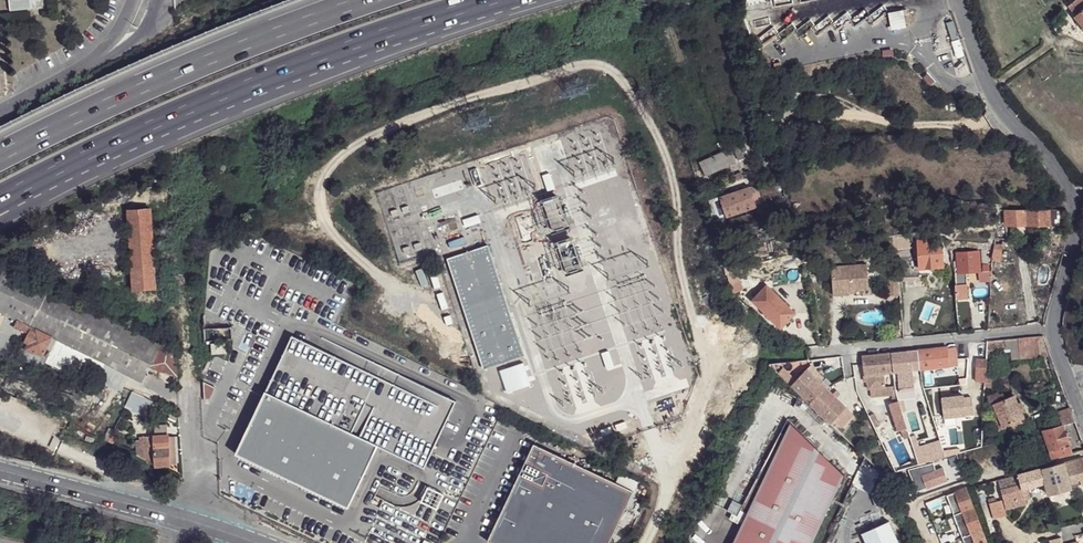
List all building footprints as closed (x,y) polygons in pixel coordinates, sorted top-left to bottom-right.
[(9,11),(32,8),(31,0),(8,0),(9,11)] [(1076,14),(1082,10),(1082,0),(1078,0),(1071,5),(1076,14)] [(889,14),(891,32),(906,30),(904,13),(889,14)] [(727,149),(696,163),(703,177),(733,164),(727,149)] [(226,163),(223,160),(221,159),(217,159),(214,160),(213,161),(211,164),(212,168),(214,172),(218,174),(222,173),(225,171),(226,167),(226,163)] [(738,172),(730,176),(733,183),(741,179),(738,172)] [(550,173),(542,176),(548,192),(555,189),(550,173)] [(747,187),(717,197),(724,218),(754,208),(747,187)] [(156,288),(150,208),(127,210),(133,290),(156,288)] [(1050,209),(1005,209),(1005,222),(1005,224),(1007,224),(1050,223),(1050,217),(1050,209)] [(1060,217),(1060,209),(1050,209),(1050,217),(1060,217)] [(479,216),(463,220),(465,227),(481,223),(479,216)] [(914,255),(888,257),(890,277),(897,277),(898,286),(916,284),(915,276),(947,273),(944,240),(913,242),(914,255)] [(488,245),(447,259),(483,369),(524,356),(488,245)] [(982,270),(988,270),(987,249),(980,250),(982,270)] [(978,252),(956,253),(956,261),(953,261),(957,299),(968,299),(965,272),(976,271),(980,271),(978,252)] [(867,261),(832,264),(834,291),(849,290),(849,286),(869,285),(867,261)] [(980,271),(976,271),(977,282),(982,282),(988,281),(987,278),(989,271),(980,271)] [(897,277),(886,277),(888,298),(899,297),(898,286),(897,277)] [(776,279),(770,281),(774,291),(781,289),(776,279)] [(762,311),(780,328),(790,319),(794,314),(776,296),(766,286),(762,291),(759,289),(750,299),(762,311)] [(123,326),(48,290),(31,325),(32,328),(53,337),(66,343),(81,350),(106,362),(123,326)] [(6,314),(0,326),(0,327),(18,336),(27,340),(32,328),(31,325),(6,314)] [(792,321),(790,319),(780,328),(782,331),(792,321)] [(161,344),(123,326),(106,362),(132,374),(144,380),(152,362),(161,344)] [(53,337),(32,328),(27,340),(24,346),(43,355),(44,355),(48,348),(53,337)] [(1049,356),(1042,337),(1033,338),(1036,350),(1038,350),(1040,358),(1049,356)] [(1017,339),(1003,341),(1004,350),(1018,349),(1017,339)] [(1003,341),(987,342),(987,352),(1004,350),(1003,341)] [(81,350),(66,343),(60,355),(72,361),(70,366),(73,367),(81,350)] [(238,461),(345,512),(374,450),(421,473),(453,406),(349,356),(344,367),(294,343),(238,461)] [(173,350),(161,344),(152,362),(177,374),(176,364),(174,364),(173,350)] [(43,355),(24,346),(19,355),(39,364),(40,360),(43,355)] [(52,350),(48,348),(44,355),(43,355),(40,360),(46,363),(47,360),(52,351),(52,350)] [(920,370),(949,367),(947,349),(947,348),(919,351),(920,370)] [(955,348),(947,349),(949,367),(957,366),(955,348)] [(106,362),(81,350),(73,367),(98,380),(98,379),(106,362)] [(60,355),(52,351),(47,360),(67,370),(70,366),(72,361),(60,355)] [(609,351),(601,354),(607,369),(614,367),(609,351)] [(920,370),(919,351),(890,354),(893,370),(894,373),(920,370)] [(890,354),(863,357),(861,357),(864,382),(866,382),(867,388),(870,387),(884,386),(882,372),(893,370),(890,354)] [(985,374),(986,360),(975,359),(974,383),(985,383),(985,377),(985,374)] [(106,362),(98,379),(123,392),(132,374),(106,362)] [(523,363),(500,371),(507,393),(531,385),(523,363)] [(821,382),(824,379),(826,377),(812,365),(808,370),(821,382)] [(785,379),(811,406),(828,388),(808,370),(801,377),(795,369),(785,379)] [(821,382),(828,388),(831,386),(824,379),(821,382)] [(870,394),(896,391),(895,385),(884,386),(870,387),(870,394)] [(1011,386),(987,396),(991,406),(994,405),(1015,396),(1011,386)] [(828,388),(811,406),(831,425),(834,422),(842,414),(845,410),(848,407),(828,388)] [(158,401),(134,390),(126,406),(145,416),(150,405),(155,408),(158,401)] [(1015,396),(994,405),(998,414),(1004,428),(1011,425),(1024,419),(1015,396)] [(1072,452),(1062,425),(1072,423),(1066,408),(1050,414),(1054,427),(1042,431),(1053,458),(1072,452)] [(180,412),(174,409),(171,418),(178,421),(180,416),(180,412)] [(906,428),(900,409),(889,412),(895,432),(906,428)] [(851,415),(845,410),(842,414),(848,419),(851,415)] [(998,414),(991,417),(996,431),(1004,428),(998,414)] [(1024,419),(1011,425),(1014,431),(1027,425),(1024,419)] [(731,542),(809,542),(844,471),(790,420),(785,432),(743,517),(742,521),(731,542)] [(169,423),(157,423),(157,433),(170,432),(169,423)] [(115,430),(110,441),(115,443),(120,433),(115,430)] [(144,440),(145,460),(157,466),(173,465),(173,463),(178,462),(177,435),(172,435),(172,432),(170,432),(157,433),(155,433),(156,439),(144,440)] [(535,441),(488,539),(497,542),(608,542),(634,489),(535,441)] [(1042,469),(1045,483),(1048,496),(1070,489),(1070,487),(1068,483),(1079,480),(1080,484),(1082,483),(1082,462),(1081,458),(1072,460),(1064,463),(1042,469)] [(910,467),(905,469),(909,482),(921,479),(921,477),(931,474),(927,463),(919,465),(910,467)] [(1042,469),(1018,476),(999,480),(1003,498),(997,500),(989,502),(994,518),(1008,514),(1006,508),(1022,504),(1021,499),(1020,496),(1030,494),(1029,488),(1045,483),(1042,469)] [(436,504),(443,492),(428,484),(422,497),(436,504)] [(967,489),(955,493),(957,497),(962,512),(973,507),(967,489)] [(971,534),(983,530),(973,507),(962,512),(968,528),(958,532),(960,538),(971,534)] [(870,542),(891,542),(901,523),(880,512),(865,540),(870,542)] [(983,530),(971,534),(975,542),(988,542),(983,530)]
